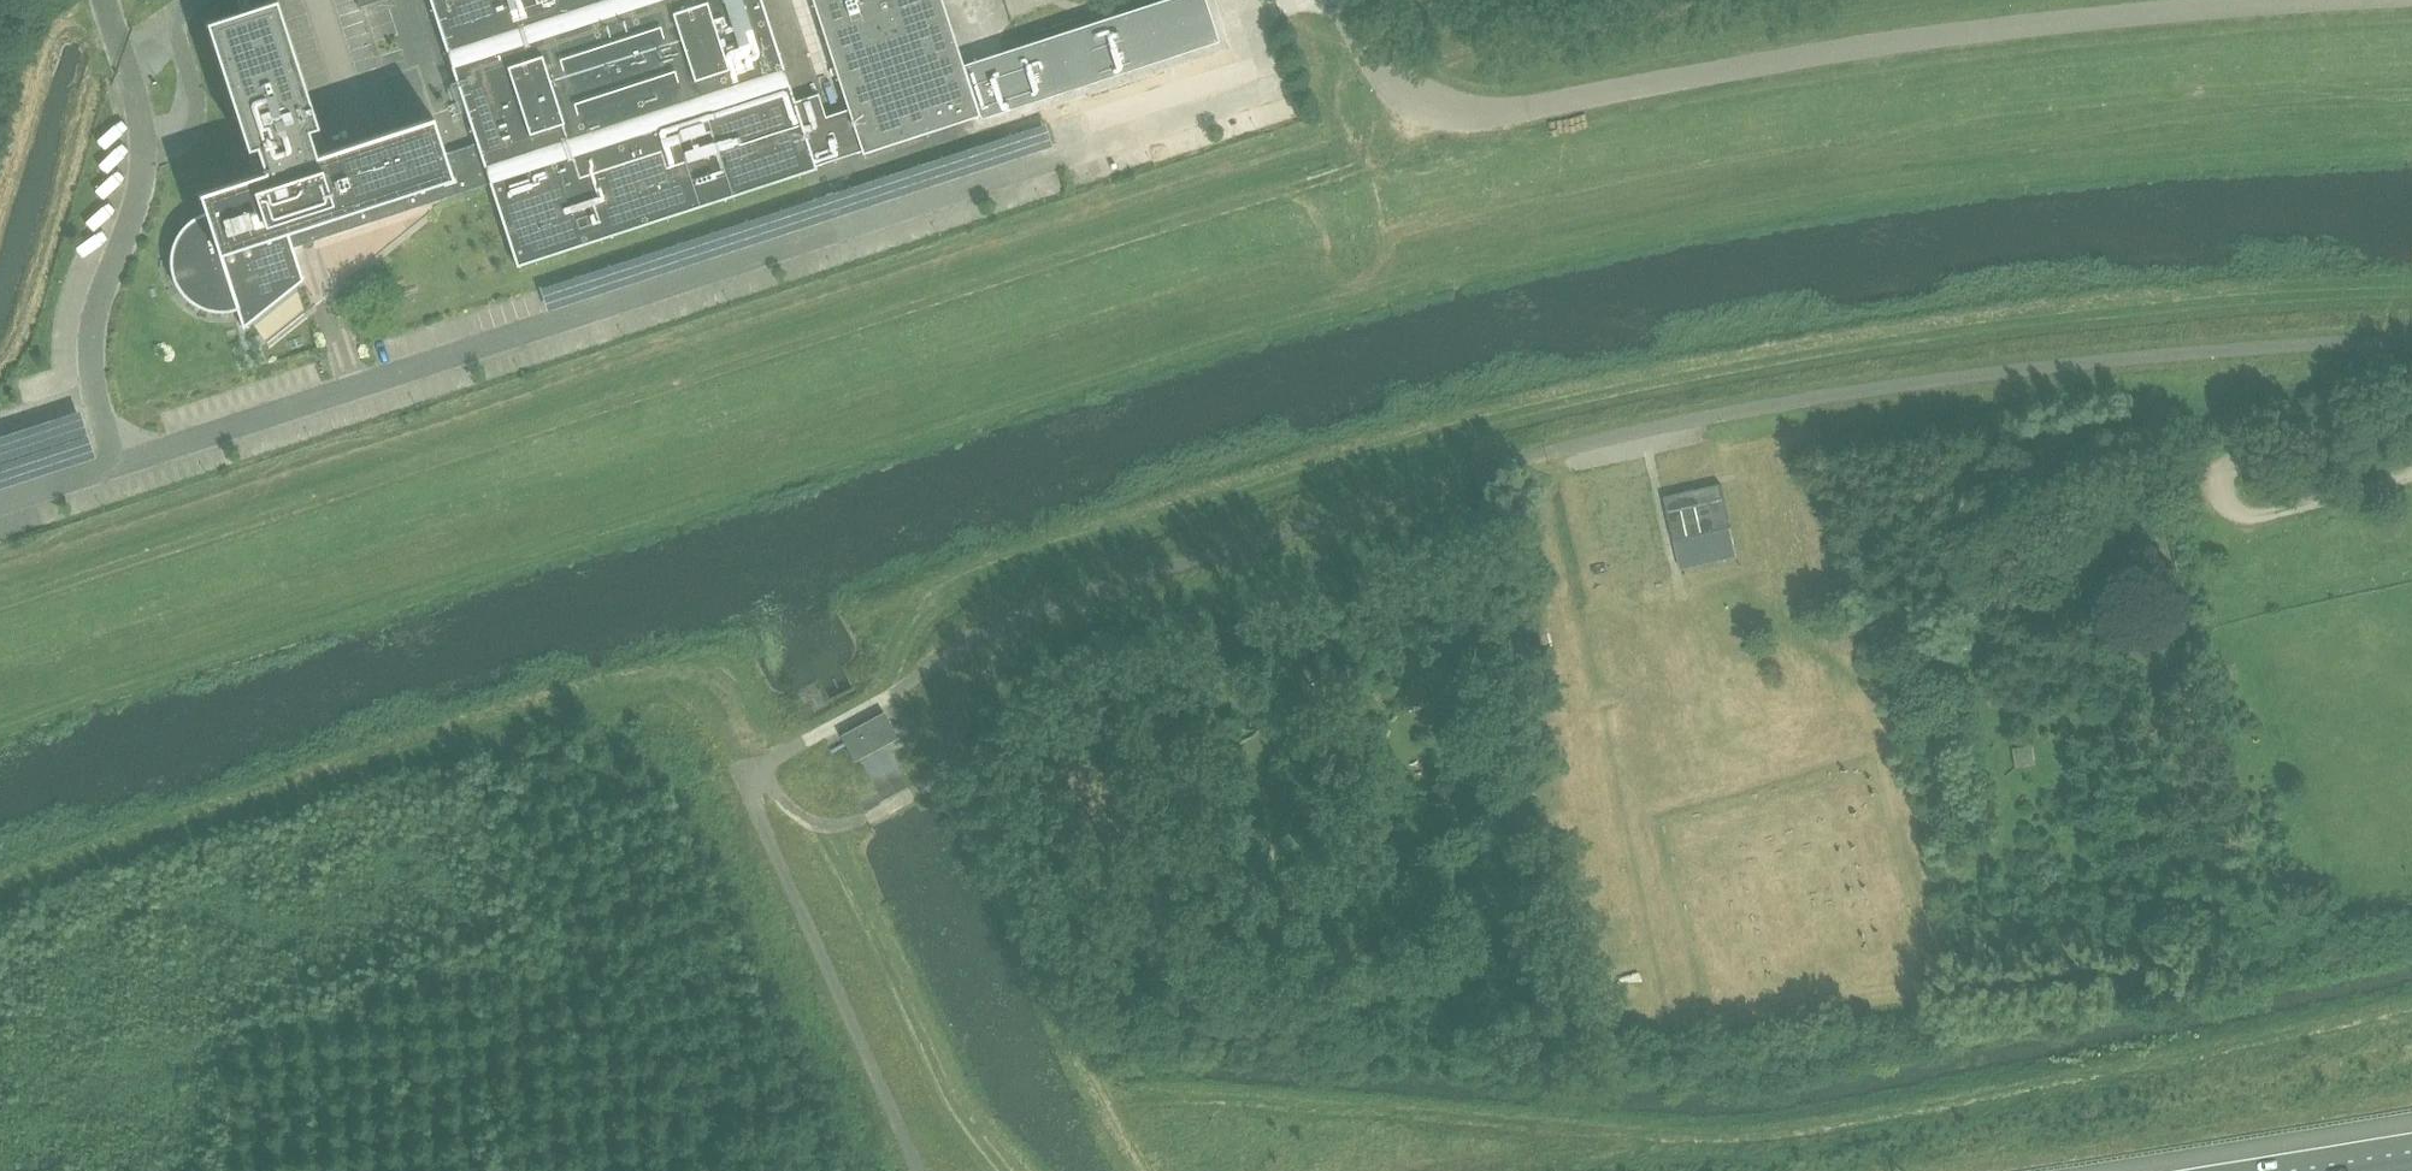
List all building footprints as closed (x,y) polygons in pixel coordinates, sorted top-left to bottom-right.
[(790,85),(762,0),(429,0),(476,143),(444,153),(433,116),(433,117),(315,155),(307,129),(317,126),(277,0),(274,0),(207,22),(248,148),(257,145),(265,172),(199,193),(205,213),(203,213),(197,216),(192,219),(187,223),(181,229),(177,234),(173,244),(170,254),(170,263),(171,269),(172,274),(173,277),(174,281),(177,285),(179,289),(181,292),(183,294),(187,298),(191,301),(196,305),(201,307),(206,309),(212,311),(217,311),(222,312),(226,312),(231,311),(235,310),(237,309),(243,328),(304,279),(293,247),(313,241),(489,183),(517,266),(817,168),(790,85)] [(860,154),(977,116),(940,0),(811,0),(860,154)] [(1720,484),(1664,497),(1674,541),(1730,528),(1720,484)] [(840,735),(841,737),(844,742),(830,750),(832,753),(846,745),(854,761),(898,737),(884,711),(840,735)]
